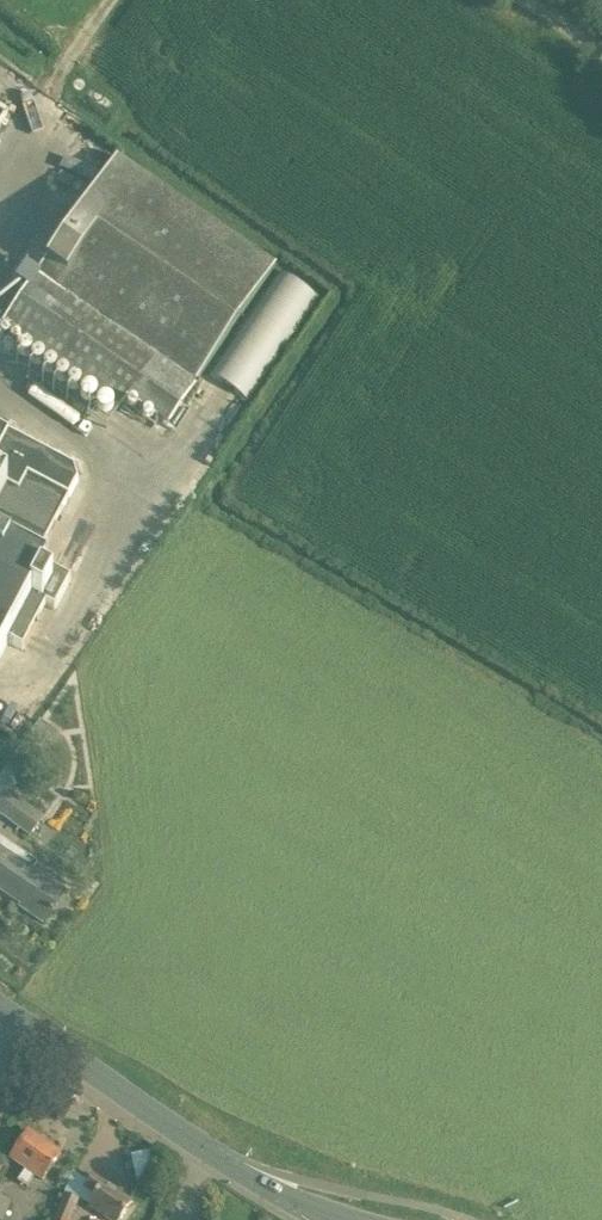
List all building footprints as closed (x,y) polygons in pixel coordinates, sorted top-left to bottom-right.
[(194,381),(272,266),(112,158),(1,322),(121,404),(155,354),(194,381)] [(212,375),(250,399),(317,292),(279,269),(212,375)] [(23,650),(46,606),(54,609),(64,591),(40,579),(46,569),(31,561),(75,484),(63,477),(75,455),(19,425),(8,447),(0,443),(0,637),(23,650)] [(43,818),(12,794),(25,775),(56,732),(40,720),(9,763),(0,775),(0,814),(29,836),(43,818)] [(54,910),(52,909),(64,892),(32,870),(37,862),(0,837),(0,890),(27,909),(25,911),(43,923),(50,912),(52,913),(54,910)] [(42,1180),(61,1153),(29,1131),(10,1158),(25,1169),(18,1181),(27,1187),(35,1176),(42,1180)] [(132,1202),(93,1175),(85,1187),(95,1195),(88,1205),(109,1219),(119,1219),(132,1202)] [(79,1199),(63,1193),(52,1219),(71,1219),(79,1199)] [(11,1202),(0,1197),(0,1219),(3,1219),(11,1202)]
